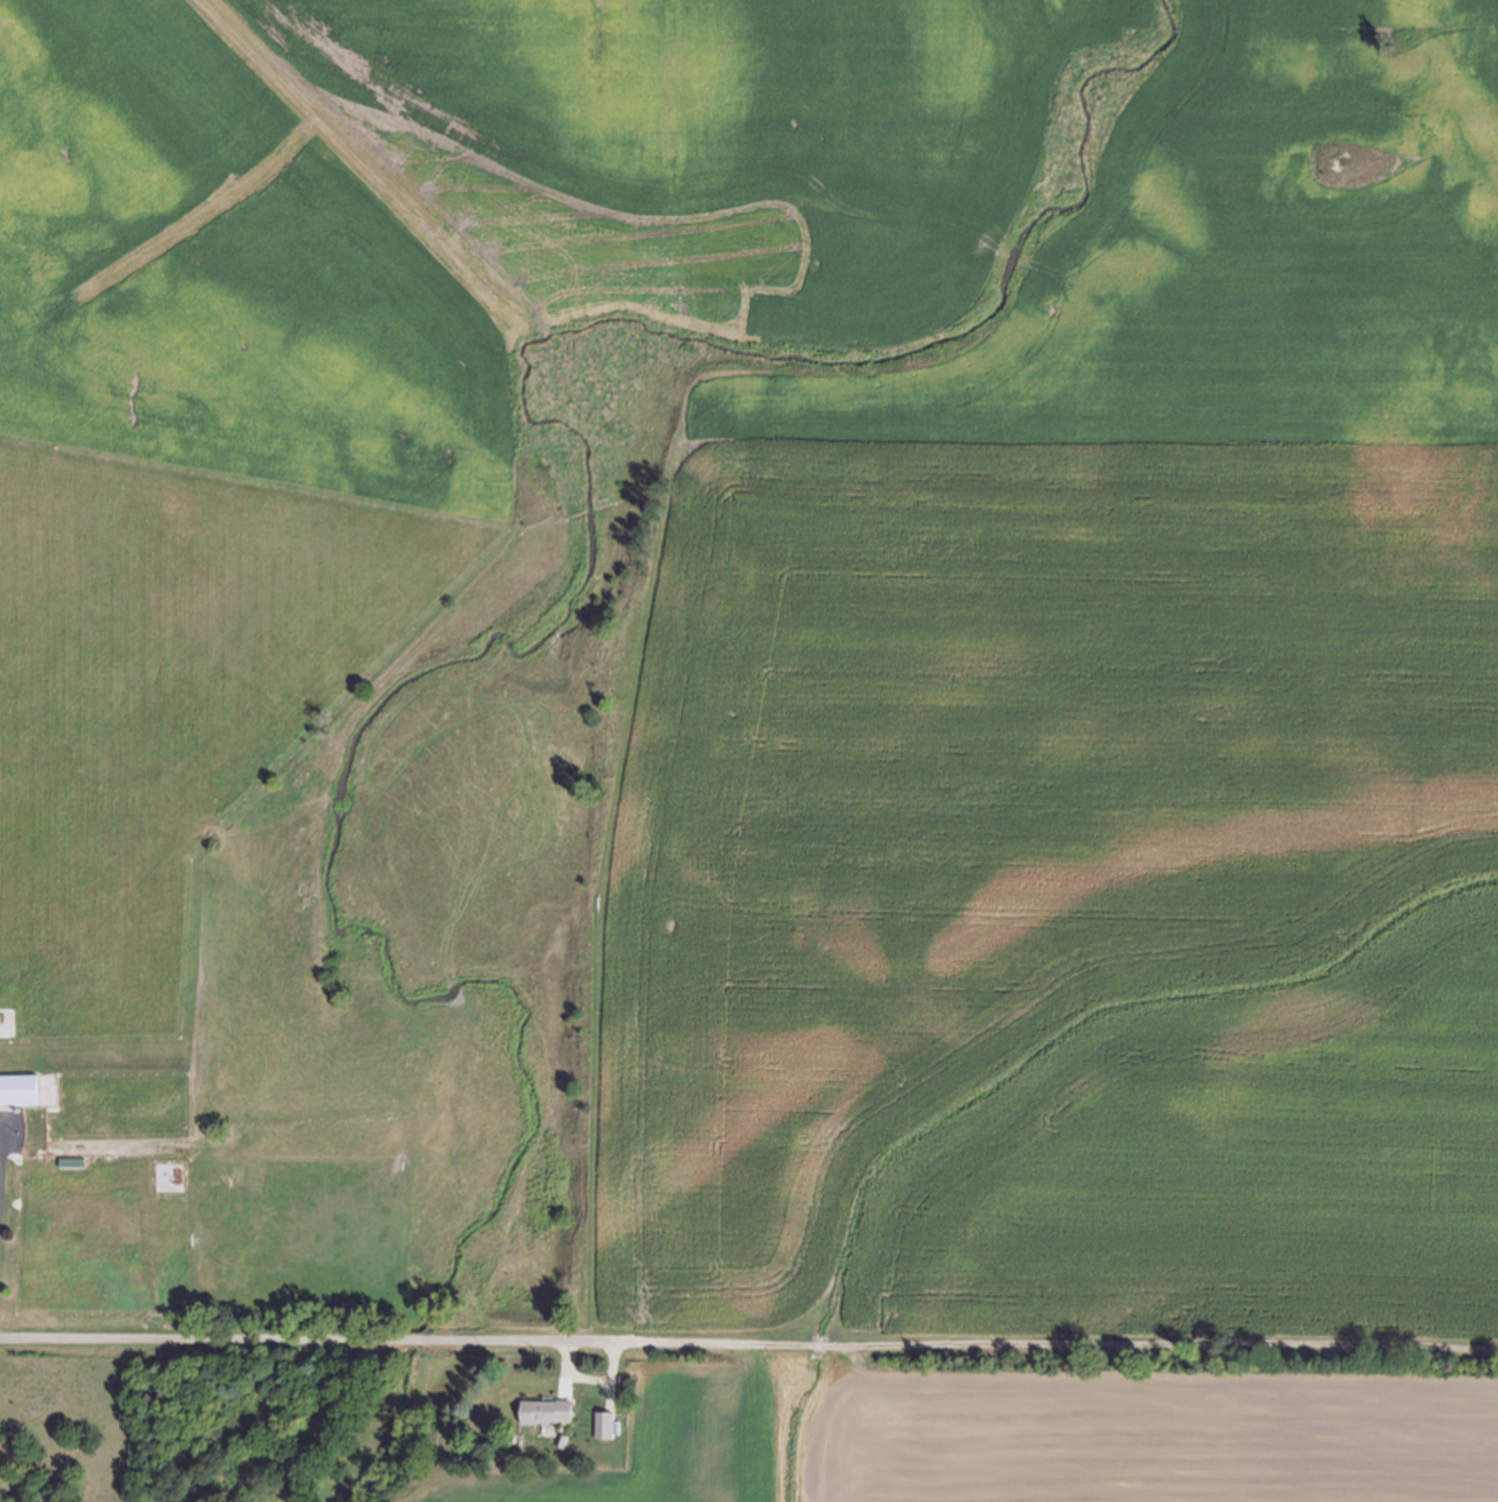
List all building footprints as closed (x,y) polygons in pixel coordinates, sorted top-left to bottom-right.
[(0,1074),(0,1102),(42,1102),(42,1074),(0,1074)] [(94,1186),(94,1157),(48,1157),(48,1186),(94,1186)] [(575,1399),(523,1399),(523,1421),(575,1421),(575,1399)] [(613,1413),(598,1413),(598,1437),(613,1437),(613,1413)]
